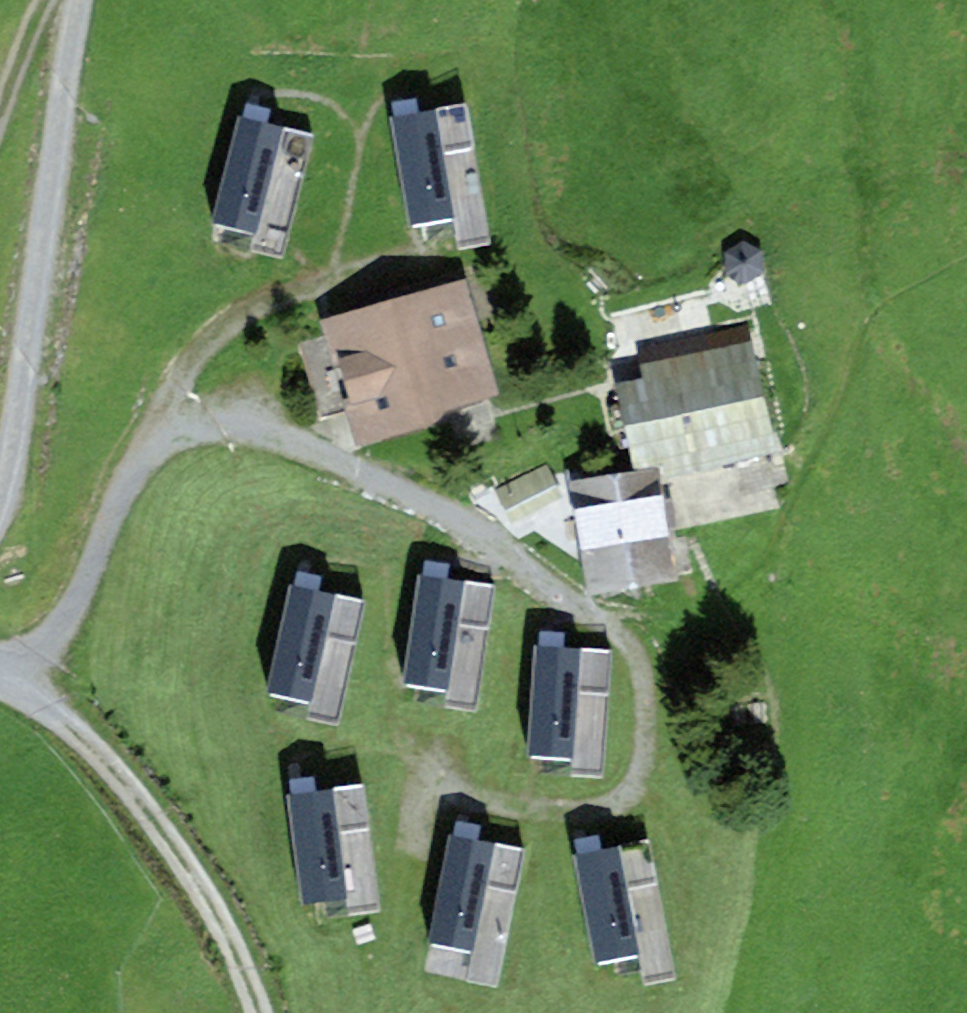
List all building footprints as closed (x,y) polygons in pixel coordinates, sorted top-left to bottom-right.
[(483,215),(465,106),(418,114),(416,99),(397,102),(388,104),(408,227),(483,215)] [(256,235),(282,128),(265,124),(269,111),(242,104),(213,224),(256,235)] [(385,318),(334,333),(363,430),(426,413),(429,406),(431,400),(482,385),(456,297),(422,307),(417,291),(391,299),(396,315),(385,318)] [(648,383),(621,388),(637,461),(665,455),(668,472),(680,469),(768,450),(741,330),(642,351),(648,383)] [(544,468),(497,491),(512,521),(559,497),(544,468)] [(650,475),(576,488),(593,591),(667,578),(650,475)] [(476,695),(492,586),(447,579),(449,564),(429,561),(421,560),(402,685),(476,695)] [(339,712),(364,601),(317,591),(320,578),(307,575),(293,572),(265,695),(339,712)] [(603,761),(611,651),(563,648),(564,633),(549,632),(536,631),(528,756),(603,761)] [(376,896),(362,785),(315,791),(313,777),(298,779),(285,781),(301,905),(376,896)] [(500,959),(523,850),(475,840),(478,826),(460,823),(453,821),(427,944),(500,959)] [(668,950),(649,841),(600,849),(598,835),(579,838),(571,839),(593,963),(668,950)]
